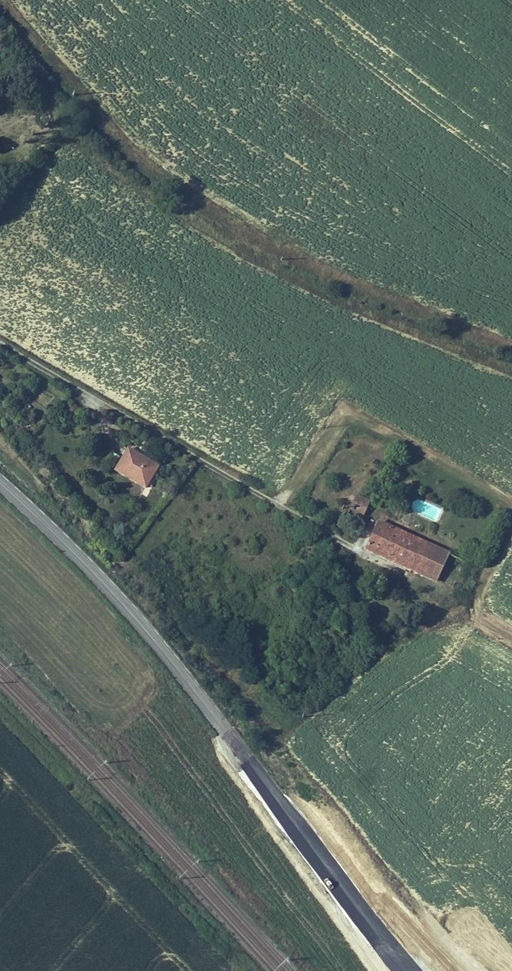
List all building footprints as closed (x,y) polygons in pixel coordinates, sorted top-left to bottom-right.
[(166,484),(176,466),(146,449),(133,471),(145,479),(148,474),(166,484)] [(163,489),(166,484),(148,474),(145,479),(163,489)] [(362,520),(370,499),(355,494),(347,515),(362,520)] [(387,504),(377,521),(391,530),(402,512),(387,504)] [(434,585),(450,559),(401,530),(386,556),(408,569),(434,585)] [(457,564),(450,559),(434,585),(455,597),(470,571),(457,564)]
